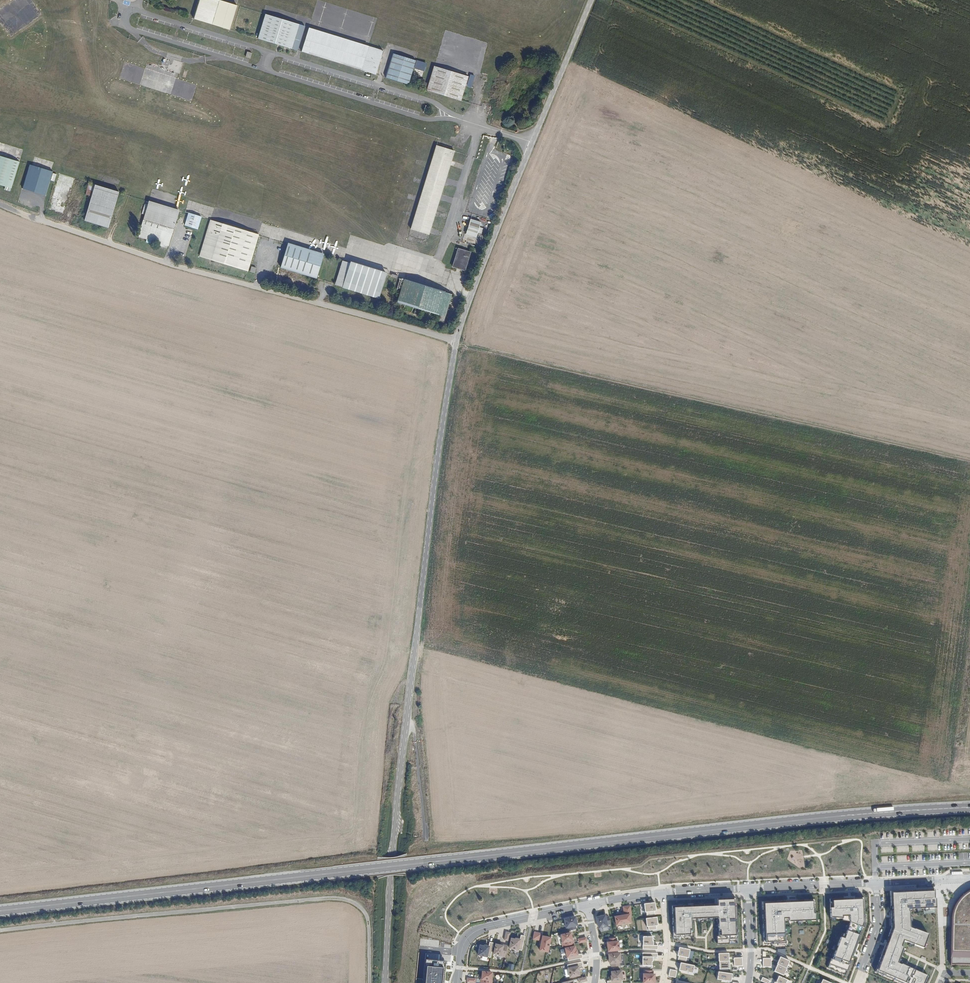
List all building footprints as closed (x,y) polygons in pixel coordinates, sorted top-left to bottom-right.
[(192,19),(229,30),(236,5),(238,2),(233,0),(198,0),(192,19)] [(265,13),(257,39),(292,49),(299,24),(265,13)] [(302,51),(362,70),(369,46),(309,28),(302,51)] [(369,46),(362,70),(377,74),(384,50),(369,46)] [(390,53),(383,76),(408,84),(416,61),(390,53)] [(430,84),(428,90),(460,100),(468,76),(435,66),(430,84)] [(437,144),(411,229),(429,235),(455,151),(437,144)] [(11,188),(19,162),(0,156),(0,185),(11,188)] [(30,164),(23,188),(47,195),(54,172),(51,171),(32,165),(30,164)] [(70,190),(73,178),(58,174),(47,209),(62,213),(70,190)] [(92,192),(90,199),(85,219),(108,226),(118,191),(95,184),(94,185),(92,192)] [(83,197),(90,199),(92,192),(87,190),(86,190),(83,197)] [(150,200),(139,236),(168,245),(179,209),(150,200)] [(189,212),(185,224),(198,228),(201,216),(189,212)] [(471,218),(466,233),(477,236),(481,221),(471,218)] [(211,220),(200,255),(248,269),(258,234),(211,220)] [(288,243),(281,266),(317,277),(324,254),(288,243)] [(459,248),(454,265),(466,269),(471,252),(459,248)] [(337,283),(345,285),(352,262),(344,260),(337,283)] [(352,262),(345,285),(381,297),(388,273),(352,262)] [(440,314),(447,292),(405,279),(399,301),(440,314)] [(442,314),(446,316),(453,294),(447,292),(440,314),(442,314)] [(890,892),(891,928),(888,937),(890,938),(888,944),(886,943),(879,962),(881,963),(879,967),(877,967),(875,972),(900,982),(925,982),(928,976),(901,965),(898,964),(903,948),(901,947),(903,941),(923,949),(928,935),(914,930),(910,929),(909,913),(908,910),(936,909),(935,890),(890,892)] [(967,894),(962,897),(958,901),(955,906),(953,911),(953,914),(952,917),(952,921),(951,966),(963,965),(969,966),(969,892),(967,894)] [(834,901),(832,920),(843,921),(844,919),(851,919),(851,925),(844,941),(841,940),(832,962),(831,961),(827,970),(846,976),(851,961),(850,960),(851,956),(853,957),(856,948),(855,948),(856,944),(858,944),(859,940),(857,940),(859,936),(861,936),(862,932),(860,932),(862,928),(863,928),(865,924),(864,897),(843,900),(844,902),(838,902),(838,901),(834,901)] [(738,945),(736,899),(717,900),(717,907),(715,907),(715,906),(704,906),(704,908),(699,908),(699,906),(683,907),(683,909),(678,909),(678,907),(672,907),(672,915),(674,915),(674,919),(672,920),(673,924),(674,924),(675,928),(673,928),(673,939),(690,938),(690,931),(692,931),(691,920),(697,920),(697,922),(713,921),(713,919),(718,919),(719,946),(738,945)] [(817,922),(816,903),(810,903),(810,901),(806,901),(806,903),(801,903),(801,901),(778,902),(778,903),(773,903),(773,902),(764,902),(764,910),(766,910),(766,914),(764,914),(764,919),(766,919),(766,924),(764,924),(764,928),(766,928),(766,933),(764,933),(764,937),(766,937),(766,942),(774,942),(774,944),(786,944),(786,938),(785,938),(785,919),(790,919),(790,922),(817,922)] [(656,916),(655,912),(658,912),(656,903),(645,904),(646,913),(647,913),(648,916),(656,916)] [(633,923),(632,915),(633,915),(631,906),(624,907),(625,915),(616,916),(617,927),(633,923)] [(608,918),(605,919),(605,917),(596,919),(599,930),(607,928),(607,927),(610,926),(608,918)] [(658,930),(658,926),(659,926),(658,918),(648,919),(649,928),(649,927),(650,931),(658,930)] [(577,927),(575,919),(565,921),(567,929),(568,929),(569,932),(576,931),(576,927),(577,927)] [(540,942),(541,935),(534,934),(533,941),(540,942)] [(563,948),(574,946),(573,942),(572,942),(570,935),(561,937),(563,944),(562,944),(563,948)] [(654,937),(644,936),(644,949),(659,949),(659,945),(655,945),(655,942),(654,942),(654,937)] [(522,952),(525,938),(521,937),(520,941),(516,941),(516,942),(511,941),(510,950),(522,952)] [(548,953),(550,940),(543,938),(540,952),(548,953)] [(609,940),(609,944),(608,945),(608,953),(619,952),(618,943),(617,944),(617,940),(609,940)] [(491,959),(494,945),(490,944),(489,948),(484,947),(484,948),(480,948),(478,957),(491,959)] [(505,959),(508,947),(503,946),(503,948),(496,946),(494,955),(501,957),(501,958),(505,959)] [(582,956),(578,957),(577,952),(576,953),(575,948),(566,950),(569,963),(583,959),(582,956)] [(689,958),(690,958),(692,950),(681,948),(679,956),(681,956),(680,960),(688,962),(689,958)] [(644,953),(644,966),(653,966),(653,962),(654,962),(654,958),(659,958),(659,954),(644,953)] [(720,962),(731,962),(730,954),(720,954),(720,962)] [(619,964),(621,964),(620,955),(609,957),(610,965),(611,965),(612,969),(620,968),(619,964)] [(779,965),(789,969),(791,961),(782,957),(779,965)] [(735,967),(744,966),(743,958),(735,958),(735,967)] [(764,959),(764,967),(773,967),(773,959),(764,959)] [(428,961),(426,982),(446,982),(448,962),(428,961)] [(731,962),(720,962),(721,970),(731,970),(731,962)] [(696,966),(682,963),(680,972),(695,975),(696,966)] [(579,973),(580,973),(579,968),(583,967),(582,964),(568,967),(571,979),(579,977),(579,973)] [(789,969),(779,965),(776,972),(785,976),(789,969)] [(644,974),(643,982),(657,982),(657,974),(654,974),(654,971),(645,970),(645,974),(644,974)] [(678,971),(671,970),(670,977),(676,978),(678,971)] [(734,974),(720,972),(719,981),(732,982),(733,982),(734,974)] [(612,982),(607,982),(608,982),(622,982),(621,973),(612,974),(612,978),(612,982)] [(482,981),(481,981),(481,982),(492,982),(491,982),(492,975),(483,974),(482,981)]
